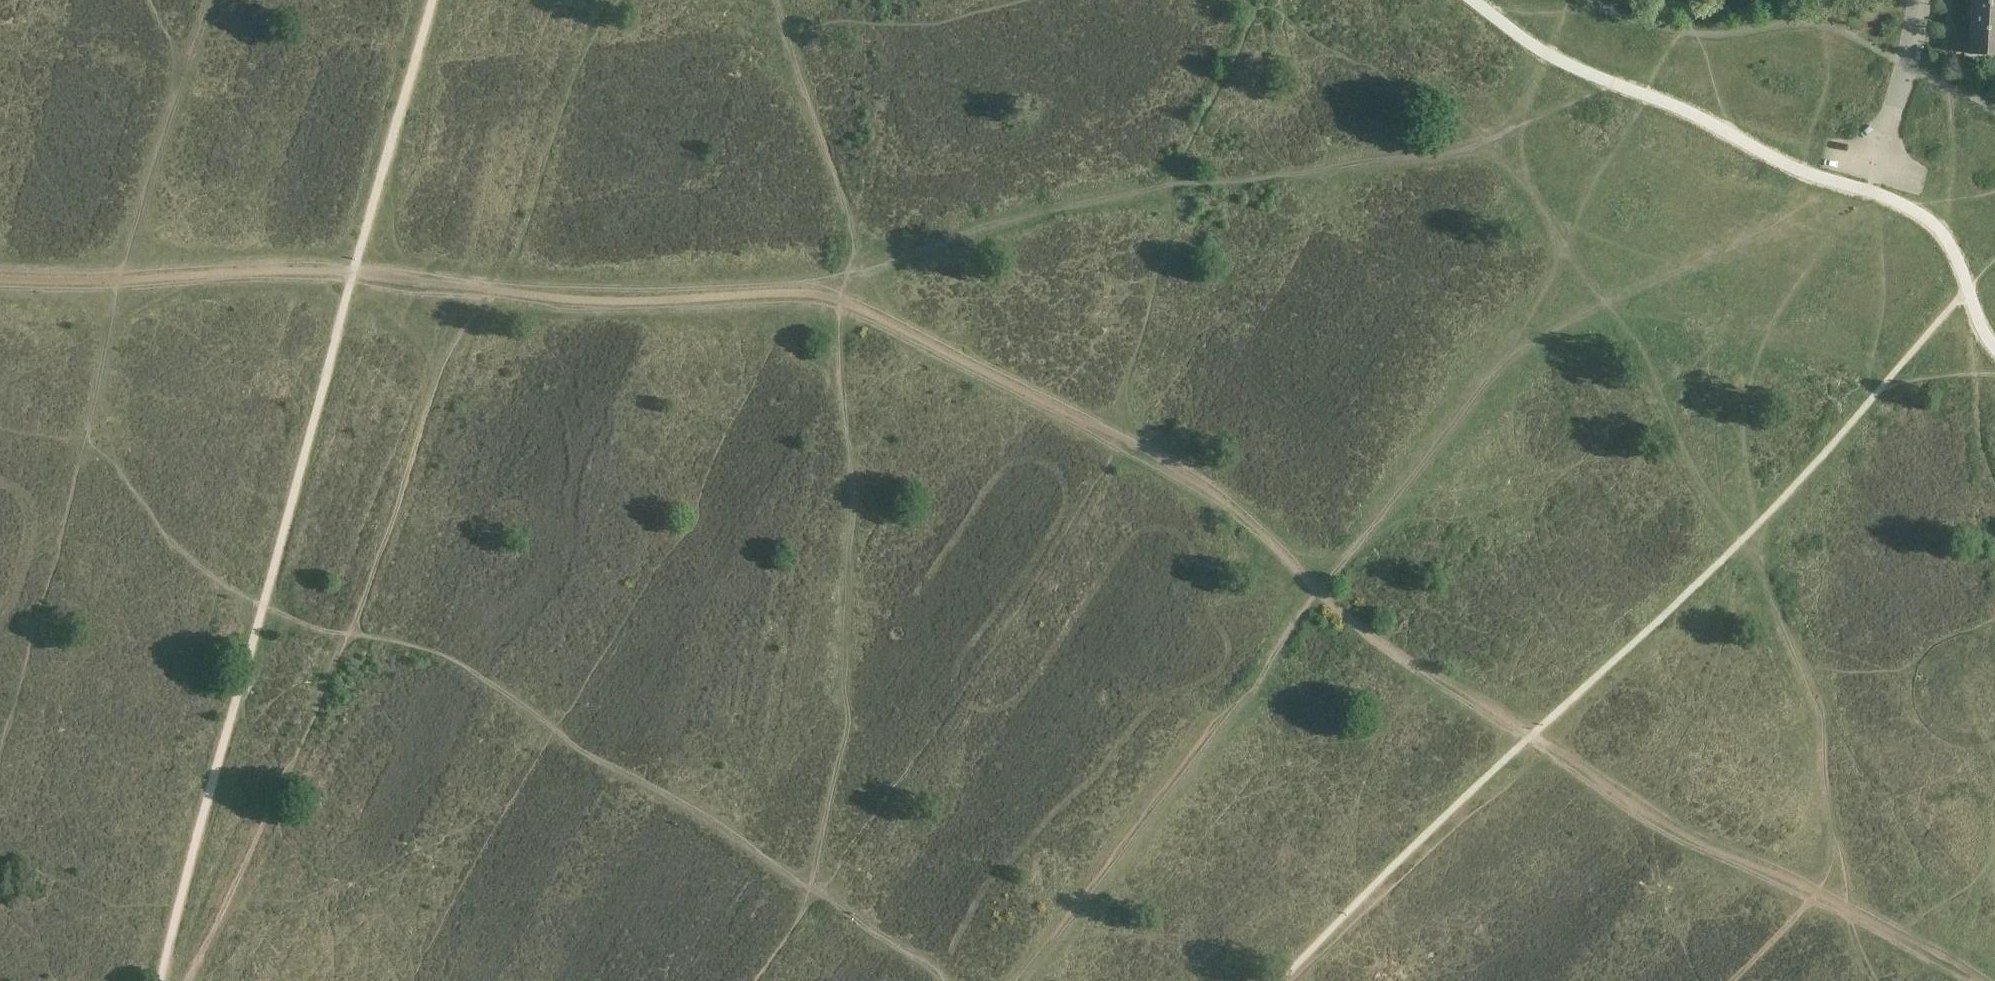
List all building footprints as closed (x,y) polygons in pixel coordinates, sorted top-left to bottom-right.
[(1973,3),(1971,29),(1994,30),(1994,4),(1973,3)] [(1971,29),(1970,55),(1994,57),(1994,30),(1971,29)]
